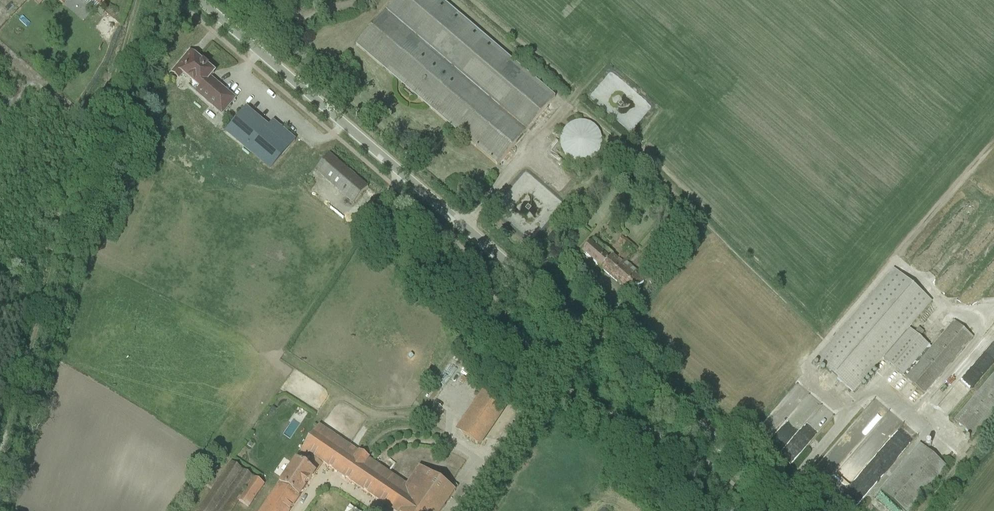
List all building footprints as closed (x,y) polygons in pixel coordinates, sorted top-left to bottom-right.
[(355,46),(497,167),(554,98),(441,0),(395,0),(355,46)] [(214,74),(189,53),(171,74),(179,81),(183,76),(191,84),(189,87),(196,93),(195,94),(221,116),(234,100),(209,79),(214,74)] [(152,75),(159,80),(166,73),(159,67),(152,75)] [(224,133),(270,171),(294,142),(280,129),(275,135),(245,109),(224,133)] [(600,144),(600,140),(600,137),(599,133),(598,130),(595,126),(592,124),(589,122),(586,121),(583,121),(579,121),(576,122),(572,123),(569,126),(566,128),(565,132),(563,135),(563,139),(563,142),(564,146),(565,149),(567,152),(571,155),(573,156),(577,158),(581,158),(584,158),(588,157),(591,156),(595,153),(597,150),(599,147),(600,144)] [(367,188),(328,155),(314,172),(353,205),(367,188)] [(637,192),(642,197),(652,187),(647,182),(637,192)] [(615,212),(620,217),(627,210),(622,205),(615,212)] [(671,224),(676,229),(683,221),(677,217),(671,224)] [(691,241),(697,246),(707,235),(701,229),(691,241)] [(582,254),(632,296),(646,280),(644,278),(648,273),(642,268),(638,273),(626,262),(628,261),(626,259),(636,248),(622,237),(617,242),(625,249),(616,258),(612,255),(613,254),(605,248),(604,248),(594,240),(582,254)] [(932,302),(893,269),(814,361),(853,394),(882,359),(905,378),(931,347),(919,337),(914,333),(909,329),(932,302)] [(931,347),(905,378),(924,394),(973,338),(953,322),(931,347)] [(914,333),(919,337),(924,333),(918,328),(914,333)] [(973,436),(993,412),(993,374),(953,420),(973,436)] [(456,431),(477,445),(506,404),(497,398),(502,391),(486,380),(482,387),(484,389),(456,431)] [(794,462),(832,418),(821,409),(783,453),(794,462)] [(262,510),(289,510),(322,463),(392,510),(442,510),(457,487),(453,484),(449,489),(418,467),(406,484),(320,426),(262,510)] [(919,444),(880,490),(902,510),(909,510),(948,467),(919,444)] [(199,510),(232,510),(239,502),(248,508),(263,485),(230,463),(199,510)]
